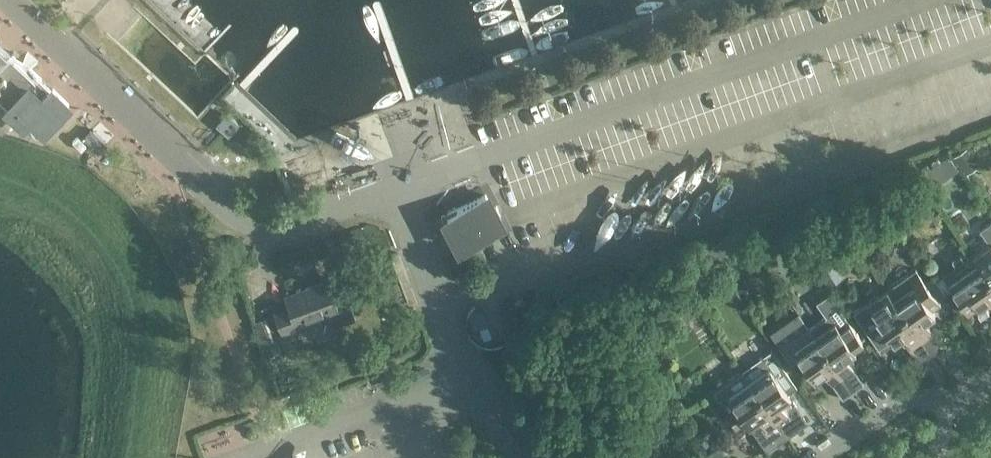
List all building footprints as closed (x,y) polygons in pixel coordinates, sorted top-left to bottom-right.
[(38,137),(68,105),(28,68),(25,71),(9,56),(0,65),(0,102),(38,137)] [(328,168),(322,152),(297,163),(303,177),(328,168)] [(928,191),(957,170),(947,156),(928,170),(926,167),(916,174),(928,191)] [(487,196),(438,222),(457,257),(506,230),(487,196)] [(980,230),(988,242),(971,254),(990,282),(990,222),(980,230)] [(971,254),(942,274),(967,310),(976,304),(978,307),(988,300),(990,304),(990,282),(971,254)] [(833,267),(821,275),(832,290),(844,281),(833,267)] [(935,314),(932,311),(940,305),(938,301),(946,296),(933,278),(926,283),(916,269),(887,289),(932,355),(943,347),(925,321),(935,314)] [(341,303),(333,280),(286,297),(290,308),(275,314),(284,337),(300,332),(297,326),(328,314),(333,328),(356,319),(349,300),(341,303)] [(932,355),(887,289),(866,304),(894,343),(903,336),(922,362),(932,355)] [(807,326),(853,392),(864,384),(845,358),(855,351),(853,348),(862,341),(829,293),(816,303),(824,314),(807,326)] [(472,340),(486,335),(480,319),(466,323),(472,340)] [(853,392),(807,326),(779,346),(791,363),(799,358),(814,380),(824,373),(843,399),(853,392)] [(268,355),(282,350),(276,335),(262,340),(268,355)] [(771,351),(742,372),(787,437),(798,430),(795,425),(804,418),(787,394),(796,387),(771,351)] [(767,452),(787,437),(742,372),(713,392),(735,424),(743,418),(767,452)] [(824,420),(838,438),(849,430),(834,412),(824,420)] [(921,457),(924,457),(935,457),(937,449),(924,445),(921,457)] [(719,446),(702,457),(727,457),(719,446)]
